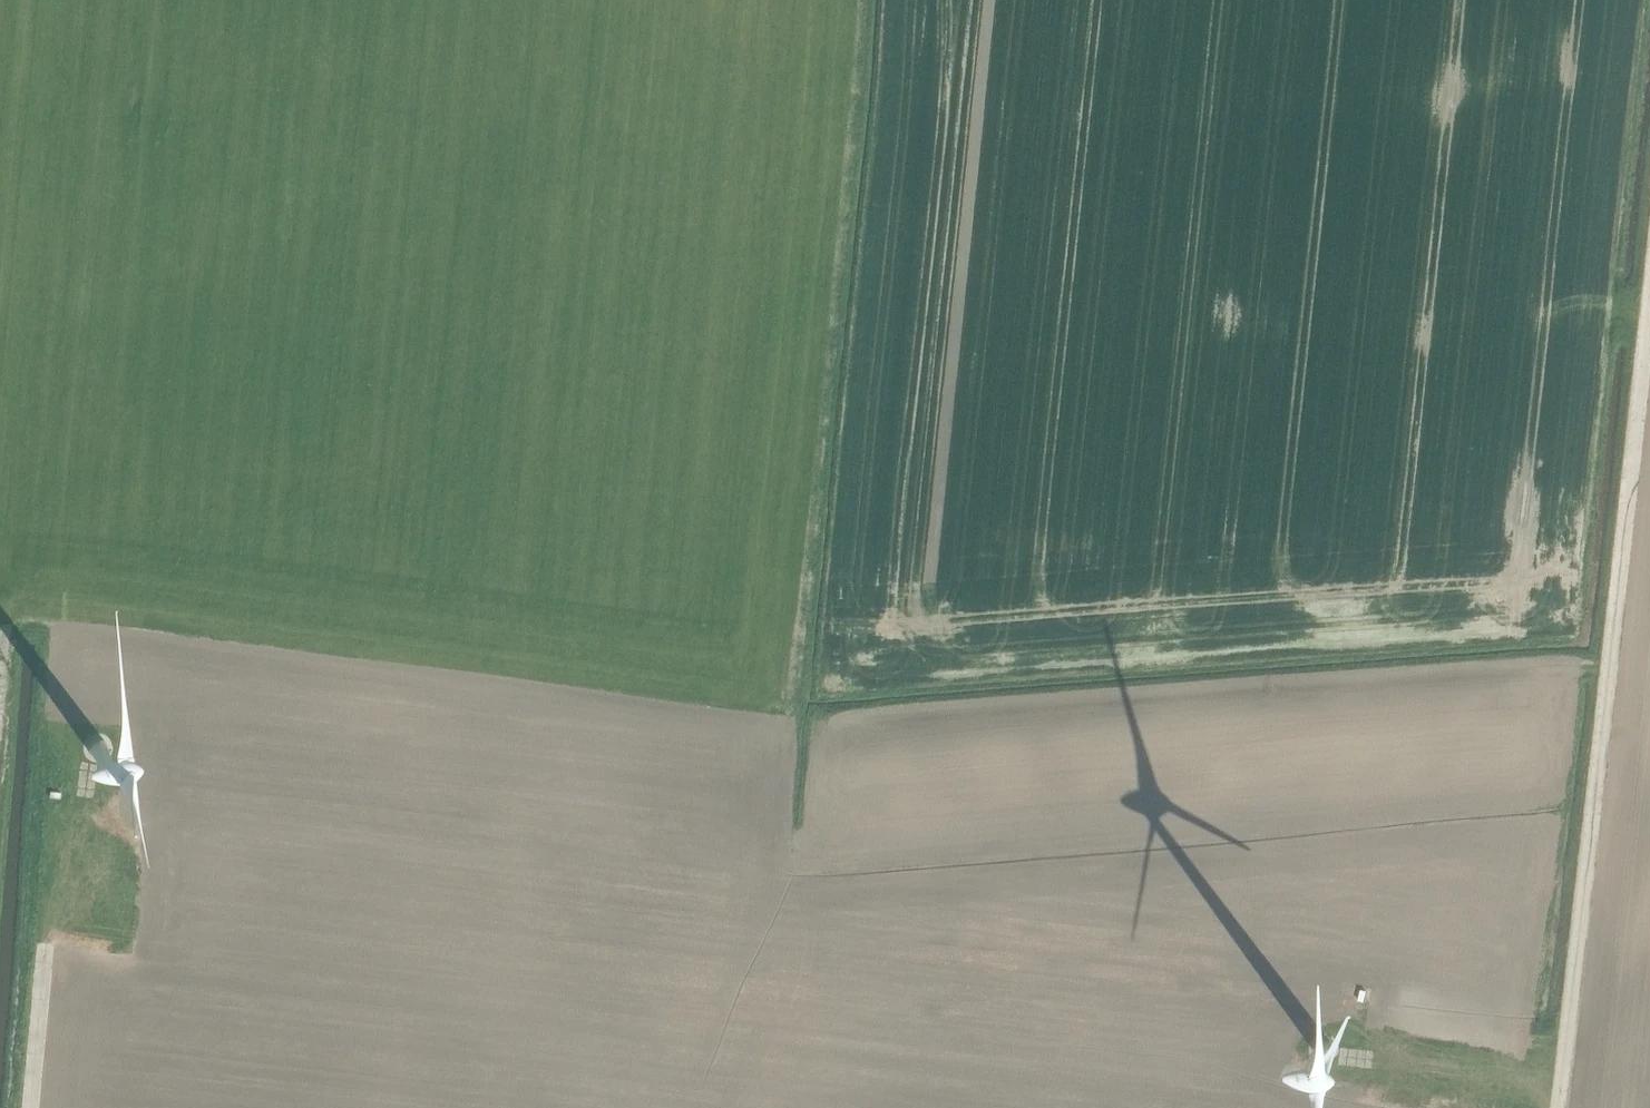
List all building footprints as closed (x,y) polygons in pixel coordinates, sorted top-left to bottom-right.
[(1334,1050),(1334,1049),(1334,1048),(1334,1047),(1333,1047),(1333,1046),(1333,1045),(1332,1045),(1332,1044),(1331,1043),(1330,1042),(1329,1042),(1329,1041),(1328,1041),(1327,1041),(1327,1040),(1326,1040),(1325,1040),(1324,1040),(1323,1040),(1322,1040),(1321,1041),(1320,1041),(1319,1042),(1318,1042),(1318,1043),(1317,1043),(1317,1044),(1316,1044),(1316,1045),(1315,1046),(1315,1047),(1315,1048),(1315,1049),(1314,1049),(1314,1050),(1315,1051),(1315,1052),(1315,1053),(1315,1054),(1316,1054),(1316,1055),(1316,1056),(1317,1056),(1317,1057),(1318,1057),(1319,1058),(1320,1059),(1321,1059),(1322,1059),(1323,1060),(1324,1060),(1325,1060),(1326,1060),(1326,1059),(1327,1059),(1328,1059),(1329,1059),(1329,1058),(1330,1058),(1331,1057),(1332,1056),(1332,1055),(1333,1055),(1333,1054),(1333,1053),(1334,1052),(1334,1051),(1334,1050)]
